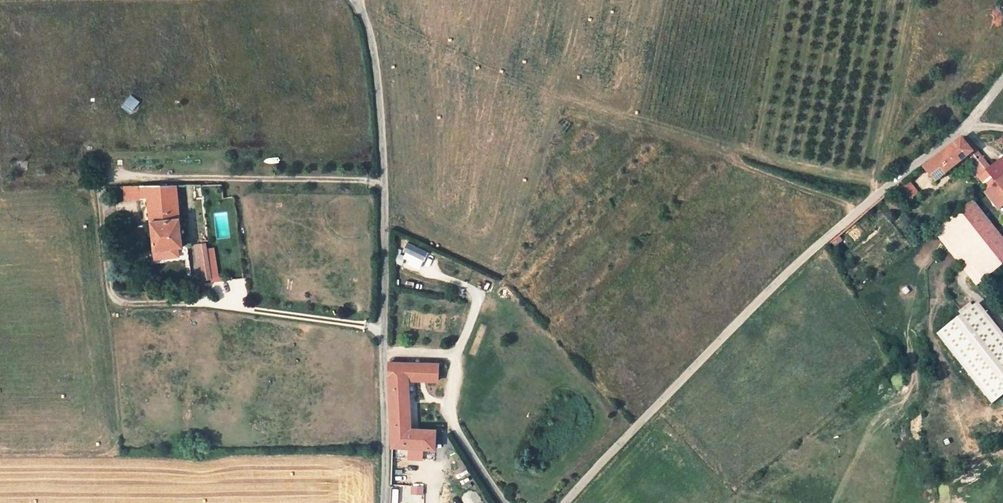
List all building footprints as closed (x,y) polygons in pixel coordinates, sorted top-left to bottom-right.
[(954,184),(986,157),(975,143),(941,168),(954,184)] [(948,189),(954,184),(941,168),(935,172),(948,189)] [(1002,193),(1002,179),(1000,175),(992,182),(1001,195),(1002,193)] [(908,199),(918,194),(912,182),(902,187),(908,199)] [(183,246),(176,185),(140,186),(142,199),(148,198),(151,220),(154,250),(183,246)] [(1000,223),(987,208),(949,237),(961,253),(971,246),(1000,223)] [(1000,223),(971,246),(1001,287),(1002,285),(1002,228),(1000,223)] [(946,239),(990,294),(1001,287),(971,246),(961,253),(949,237),(946,239)] [(201,243),(198,244),(204,280),(210,279),(211,282),(215,282),(215,278),(212,278),(205,242),(205,241),(201,241),(201,243)] [(410,263),(421,267),(427,250),(406,242),(402,252),(413,256),(410,263)] [(183,246),(154,250),(156,264),(184,261),(183,246)] [(1002,394),(1002,335),(977,300),(935,331),(989,404),(1002,394)] [(438,379),(438,390),(448,390),(447,361),(404,362),(404,447),(448,447),(448,423),(423,424),(422,379),(438,379)] [(423,493),(423,485),(410,485),(410,493),(423,493)]
